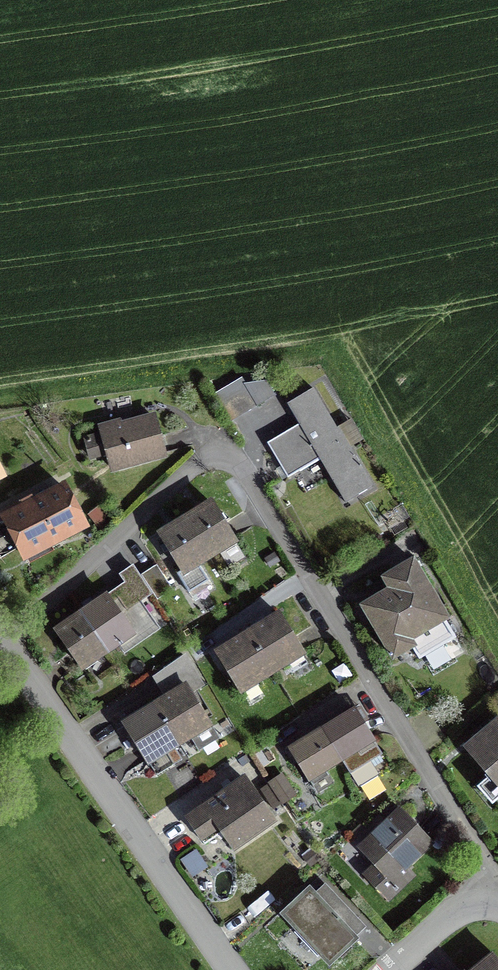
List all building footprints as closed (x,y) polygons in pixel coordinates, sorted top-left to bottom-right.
[(230,423),(275,397),(267,382),(246,384),(242,378),(214,395),(230,423)] [(299,425),(267,444),(288,479),(320,461),(346,506),(374,490),(350,448),(363,440),(351,420),(337,428),(314,389),(287,404),(299,425)] [(121,419),(97,425),(99,433),(83,437),(90,462),(106,458),(110,475),(168,460),(156,413),(122,422),(121,419)] [(0,517),(0,520),(23,564),(29,561),(32,565),(53,554),(51,550),(91,530),(66,483),(34,500),(32,497),(15,505),(17,509),(0,517)] [(170,525),(156,534),(180,573),(177,575),(189,595),(210,582),(202,568),(239,545),(212,500),(199,508),(170,525)] [(97,507),(88,515),(100,527),(109,519),(97,507)] [(280,562),(275,553),(264,559),(270,568),(280,562)] [(386,591),(358,607),(392,664),(418,649),(414,643),(451,621),(414,559),(380,580),(384,586),(386,591)] [(126,614),(154,595),(140,576),(133,565),(119,575),(124,584),(108,595),(116,607),(119,605),(126,614)] [(158,601),(174,590),(156,565),(140,576),(154,595),(158,601)] [(66,621),(52,631),(82,674),(87,671),(91,678),(104,669),(99,663),(137,637),(116,607),(108,595),(107,594),(93,603),(66,621)] [(241,697),(307,656),(279,612),(269,618),(232,641),(213,653),(241,697)] [(151,677),(163,697),(136,714),(120,724),(148,769),(192,742),(199,752),(220,739),(193,695),(205,687),(186,656),(151,677)] [(302,740),(286,750),(308,786),(343,765),(350,776),(383,756),(354,709),(335,720),(302,740)] [(462,749),(487,779),(476,789),(492,809),(497,803),(497,719),(462,749)] [(268,785),(260,790),(273,810),(281,805),(282,806),(297,796),(282,773),(267,784),(268,785)] [(245,776),(183,818),(201,844),(218,833),(233,855),(278,824),(245,776)] [(399,808),(356,849),(371,866),(361,876),(388,904),(416,878),(409,870),(435,845),(399,808)] [(180,861),(192,879),(209,868),(197,850),(180,861)] [(329,969),(331,969),(361,942),(356,937),(366,928),(325,885),(315,894),(310,888),(279,917),(329,969)] [(491,954),(473,969),(497,969),(497,962),(491,954)]
